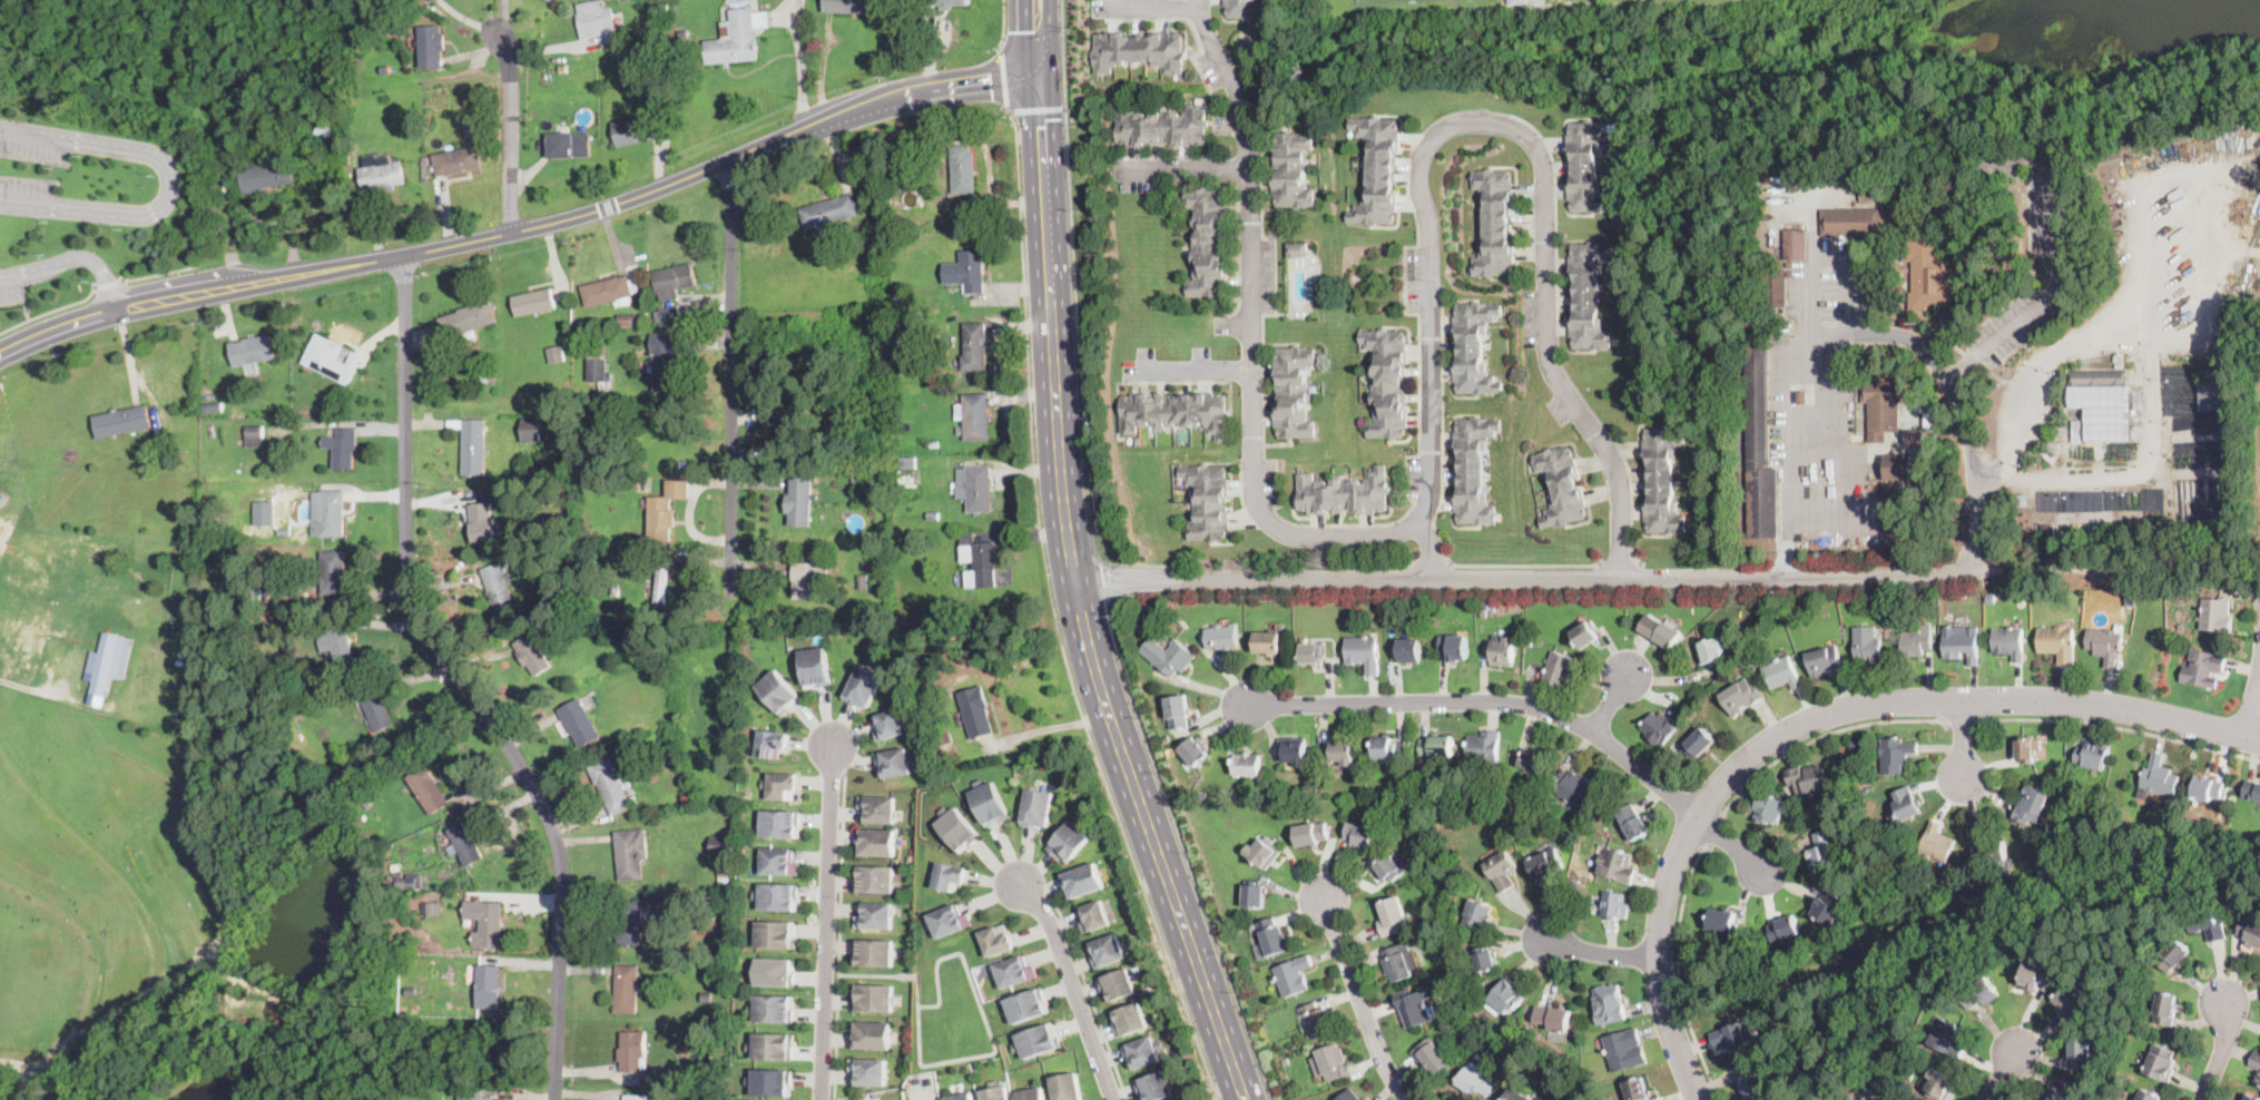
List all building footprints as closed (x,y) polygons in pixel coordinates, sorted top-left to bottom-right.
[(578,3),(597,0),(604,0),(605,8),(612,7),(616,26),(625,24),(627,39),(606,42),(605,35),(600,36),(599,32),(580,36),(579,23),(577,12),(579,12),(578,3)] [(823,11),(824,0),(866,0),(865,13),(823,11)] [(926,6),(926,0),(971,0),(971,4),(965,4),(965,6),(952,6),(952,9),(942,9),(942,6),(926,6)] [(1227,4),(1227,0),(1269,0),(1268,14),(1261,14),(1261,17),(1254,17),(1254,19),(1247,19),(1247,17),(1230,16),(1230,13),(1228,13),(1228,6),(1229,6),(1229,4),(1227,4)] [(753,8),(753,12),(768,11),(769,27),(755,28),(757,52),(755,53),(756,60),(707,65),(706,62),(705,40),(723,39),(720,21),(730,21),(729,10),(753,8)] [(441,26),(442,33),(444,33),(445,33),(445,41),(445,43),(445,46),(446,49),(446,50),(444,50),(443,50),(442,50),(443,58),(443,60),(443,67),(441,67),(421,68),(420,47),(419,39),(419,36),(419,27),(421,27),(441,26)] [(1173,30),(1173,31),(1181,32),(1181,33),(1183,33),(1183,49),(1186,49),(1186,58),(1185,58),(1183,72),(1167,71),(1167,65),(1161,65),(1161,63),(1152,63),(1152,58),(1144,58),(1144,59),(1139,59),(1129,59),(1129,58),(1124,58),(1124,63),(1117,62),(1117,65),(1112,65),(1112,72),(1095,72),(1095,65),(1093,65),(1093,57),(1092,57),(1092,50),(1094,50),(1095,33),(1099,33),(1099,31),(1107,31),(1107,30),(1113,30),(1113,32),(1124,32),(1124,35),(1152,35),(1152,31),(1163,31),(1163,30),(1173,30)] [(291,92),(291,100),(278,99),(278,91),(291,92)] [(1206,109),(1206,112),(1207,112),(1207,119),(1209,119),(1209,127),(1206,127),(1207,144),(1202,144),(1202,145),(1195,145),(1195,147),(1176,147),(1176,145),(1170,145),(1170,140),(1167,140),(1167,145),(1147,145),(1147,146),(1128,147),(1128,144),(1119,145),(1119,143),(1117,143),(1117,135),(1114,135),(1114,128),(1118,128),(1118,121),(1117,121),(1117,106),(1133,106),(1133,114),(1150,114),(1150,108),(1161,108),(1162,112),(1188,111),(1188,105),(1206,105),(1206,109)] [(285,106),(291,114),(294,110),(297,116),(285,124),(276,111),(285,106)] [(645,141),(618,148),(611,122),(656,112),(657,112),(662,137),(645,141)] [(1380,117),(1379,119),(1397,120),(1396,132),(1398,132),(1397,151),(1393,151),(1392,194),(1396,195),(1395,213),(1394,213),(1393,214),(1395,214),(1394,225),(1376,224),(1376,227),(1369,227),(1369,226),(1362,225),(1362,224),(1347,224),(1347,213),(1355,213),(1355,206),(1363,206),(1363,202),(1364,202),(1364,193),(1367,193),(1368,149),(1366,149),(1366,140),(1362,140),(1362,134),(1358,134),(1358,129),(1349,129),(1349,119),(1364,120),(1364,118),(1372,119),(1372,117),(1380,117)] [(1611,121),(1611,122),(1619,122),(1619,131),(1611,131),(1611,139),(1604,139),(1604,144),(1602,144),(1602,151),(1598,151),(1598,156),(1600,156),(1599,173),(1599,174),(1598,174),(1596,179),(1603,179),(1603,188),(1605,188),(1605,191),(1612,191),(1612,209),(1604,209),(1604,210),(1596,210),(1596,213),(1590,213),(1590,209),(1573,209),(1573,207),(1571,207),(1571,199),(1573,199),(1573,198),(1571,198),(1571,190),(1570,190),(1570,178),(1571,179),(1572,151),(1570,151),(1570,132),(1572,132),(1573,121),(1589,121),(1589,118),(1596,118),(1596,120),(1611,121)] [(336,127),(333,139),(318,136),(322,122),(336,127)] [(591,134),(591,157),(577,157),(577,158),(549,159),(549,148),(543,148),(543,141),(543,138),(549,138),(549,134),(591,132),(591,134)] [(1307,161),(1307,170),(1307,188),(1315,188),(1316,206),(1308,206),(1299,207),(1300,209),(1297,209),(1294,210),(1294,206),(1277,207),(1277,203),(1276,203),(1275,195),(1274,195),(1274,183),(1275,183),(1275,176),(1277,176),(1277,168),(1275,168),(1275,161),(1274,161),(1274,144),(1276,144),(1276,136),(1277,136),(1277,134),(1315,132),(1315,141),(1313,141),(1313,149),(1306,149),(1307,161)] [(971,145),(971,153),(974,153),(976,193),(953,194),(952,146),(971,145)] [(481,169),(459,174),(450,175),(445,176),(445,175),(442,175),(436,176),(435,170),(433,171),(430,171),(426,173),(425,165),(430,164),(431,163),(433,163),(433,159),(432,156),(432,155),(462,148),(464,148),(475,146),(478,146),(478,147),(478,149),(482,168),(481,169)] [(375,154),(376,158),(390,156),(391,155),(392,161),(400,160),(402,160),(402,163),(402,166),(405,184),(396,185),(395,185),(396,189),(387,191),(385,191),(376,193),(374,194),(373,189),(372,189),(370,190),(364,191),(363,191),(363,190),(362,189),(360,176),(358,168),(363,167),(362,157),(364,156),(365,156),(371,155),(375,154)] [(295,160),(296,173),(282,174),(255,177),(245,178),(242,178),(237,179),(235,179),(233,165),(236,165),(237,165),(243,164),(263,161),(271,160),(271,164),(281,163),(295,160)] [(1493,169),(1493,173),(1512,171),(1513,203),(1507,203),(1509,237),(1510,237),(1510,245),(1512,245),(1513,264),(1511,264),(1511,265),(1512,265),(1512,273),(1511,273),(1511,275),(1493,276),(1493,278),(1486,278),(1486,277),(1478,277),(1478,276),(1471,276),(1471,258),(1478,258),(1478,253),(1481,253),(1480,245),(1485,245),(1485,239),(1483,239),(1482,208),(1483,208),(1483,203),(1481,203),(1481,194),(1480,195),(1478,190),(1472,190),(1471,173),(1477,173),(1477,170),(1486,170),(1486,168),(1493,168),(1493,169)] [(1208,188),(1208,190),(1224,190),(1225,193),(1226,193),(1226,202),(1227,202),(1227,222),(1225,222),(1226,267),(1228,267),(1228,285),(1224,285),(1224,286),(1225,286),(1226,294),(1224,294),(1224,296),(1215,296),(1215,299),(1208,299),(1208,296),(1187,296),(1187,281),(1195,281),(1193,267),(1199,267),(1199,263),(1190,263),(1190,251),(1193,251),(1192,240),(1196,240),(1196,233),(1199,233),(1199,227),(1195,227),(1195,216),(1192,216),(1192,208),(1186,208),(1186,190),(1192,190),(1192,189),(1199,189),(1199,188),(1208,188)] [(808,230),(807,230),(800,208),(854,193),(861,215),(808,230)] [(1824,236),(1821,236),(1821,209),(1881,209),(1883,235),(1824,236)] [(1786,261),(1784,230),(1786,230),(1806,229),(1807,261),(1786,261)] [(1916,230),(1916,238),(1935,238),(1936,256),(1952,256),(1952,306),(1927,306),(1927,311),(1909,311),(1909,292),(1913,292),(1913,262),(1903,263),(1903,230),(1916,230)] [(1306,243),(1308,243),(1309,252),(1310,252),(1310,254),(1309,254),(1309,256),(1301,257),(1301,258),(1288,258),(1288,243),(1306,243)] [(1613,244),(1613,256),(1611,256),(1611,263),(1601,263),(1600,327),(1605,327),(1604,331),(1612,331),(1612,348),(1604,348),(1604,351),(1599,351),(1599,353),(1591,353),(1591,348),(1573,348),(1573,336),(1571,336),(1571,315),(1575,315),(1575,313),(1573,313),(1573,304),(1576,304),(1576,297),(1572,297),(1572,296),(1572,288),(1575,288),(1575,281),(1570,279),(1570,256),(1572,256),(1573,245),(1590,245),(1590,243),(1604,244),(1613,244)] [(984,282),(984,293),(963,293),(962,283),(944,284),(943,272),(943,263),(961,263),(960,251),(983,249),(984,282)] [(679,291),(680,293),(680,295),(662,299),(660,293),(657,293),(652,272),(692,263),(697,285),(679,288),(679,291)] [(1763,307),(1763,269),(1787,269),(1787,307),(1763,307)] [(628,276),(628,278),(629,281),(637,278),(640,292),(632,294),(632,296),(587,307),(581,286),(619,276),(619,278),(628,276)] [(520,316),(517,317),(511,297),(513,297),(547,289),(549,288),(551,288),(554,301),(556,306),(556,308),(554,308),(544,311),(537,313),(523,315),(520,316)] [(478,336),(479,338),(466,343),(462,344),(462,345),(462,346),(450,351),(450,350),(446,340),(445,338),(444,338),(444,336),(443,334),(440,324),(439,320),(438,318),(442,317),(459,312),(458,310),(482,302),(490,299),(498,322),(492,323),(475,328),(476,332),(478,336)] [(1481,302),(1481,303),(1488,303),(1488,304),(1503,304),(1503,315),(1496,315),(1496,324),(1484,324),(1485,375),(1496,375),(1496,383),(1503,382),(1504,393),(1481,394),(1481,395),(1481,396),(1474,396),(1474,394),(1458,394),(1457,383),(1454,383),(1453,360),(1460,360),(1460,356),(1456,356),(1456,347),(1461,347),(1461,338),(1455,338),(1454,317),(1455,317),(1455,305),(1473,305),(1473,302),(1481,302)] [(672,320),(664,322),(662,321),(657,322),(655,312),(660,311),(660,308),(678,305),(681,318),(672,320)] [(635,326),(618,326),(618,314),(639,314),(642,314),(642,326),(635,326)] [(975,371),(962,371),(962,355),(965,355),(964,323),(985,322),(987,370),(975,371)] [(1388,331),(1388,332),(1405,332),(1405,343),(1406,343),(1407,362),(1403,362),(1404,366),(1406,366),(1406,375),(1406,377),(1404,377),(1404,395),(1407,395),(1408,428),(1406,428),(1406,439),(1396,439),(1396,441),(1389,441),(1388,439),(1368,439),(1368,421),(1376,421),(1376,405),(1369,405),(1369,393),(1372,393),(1372,384),(1378,384),(1378,376),(1374,376),(1373,366),(1375,366),(1375,359),(1377,359),(1377,350),(1366,350),(1365,343),(1359,343),(1359,333),(1373,332),(1373,331),(1380,331),(1380,330),(1388,328),(1388,331)] [(345,362),(347,363),(348,361),(351,356),(352,355),(353,352),(353,351),(354,352),(357,353),(362,355),(360,360),(358,361),(357,364),(357,365),(356,366),(354,371),(351,379),(348,382),(347,385),(346,384),(308,366),(307,365),(306,365),(306,364),(303,363),(302,362),(308,348),(316,333),(327,337),(338,343),(341,344),(343,345),(344,346),(338,359),(345,362)] [(676,352),(676,359),(676,369),(678,369),(678,392),(655,392),(655,382),(651,382),(651,380),(654,380),(654,353),(651,353),(651,333),(677,333),(677,352),(676,352)] [(256,362),(257,367),(258,373),(246,375),(245,370),(244,364),(234,366),(233,364),(230,353),(230,350),(229,344),(228,343),(229,342),(230,342),(235,341),(237,341),(242,340),(245,340),(271,334),(272,342),(275,359),(267,360),(262,361),(259,361),(256,362)] [(606,344),(607,374),(611,373),(611,392),(600,392),(599,380),(588,380),(588,345),(606,344)] [(560,366),(552,369),(547,348),(560,345),(566,364),(560,366)] [(1300,345),(1300,347),(1309,347),(1309,348),(1317,348),(1317,365),(1309,365),(1309,370),(1306,370),(1306,375),(1309,375),(1309,384),(1308,384),(1308,392),(1309,392),(1309,403),(1304,403),(1304,405),(1304,409),(1308,409),(1308,421),(1315,421),(1315,425),(1317,425),(1317,438),(1294,438),(1294,440),(1287,440),(1287,438),(1279,438),(1279,435),(1278,435),(1278,426),(1275,426),(1275,409),(1280,409),(1280,406),(1276,406),(1277,386),(1280,387),(1280,385),(1277,385),(1277,379),(1275,379),(1275,361),(1277,361),(1277,360),(1276,360),(1277,348),(1294,348),(1294,345),(1300,345)] [(344,346),(345,346),(350,348),(353,351),(353,352),(352,355),(350,355),(348,354),(342,351),(344,346)] [(2070,384),(2069,384),(2069,371),(2125,371),(2125,384),(2110,384),(2070,384)] [(2227,379),(2199,379),(2199,410),(2227,409),(2227,379)] [(1900,403),(1900,422),(1900,432),(1886,432),(1886,443),(1869,443),(1868,403),(1861,403),(1861,384),(1861,382),(1907,382),(1907,403),(1900,403)] [(2095,451),(2087,451),(2086,385),(2104,384),(2104,451),(2095,451)] [(2120,450),(2111,450),(2110,384),(2125,384),(2126,384),(2126,450),(2120,450)] [(2069,414),(2066,414),(2066,385),(2080,385),(2080,414),(2069,414)] [(1622,393),(1605,400),(1603,392),(1619,386),(1622,393)] [(1215,392),(1215,395),(1216,395),(1216,394),(1224,394),(1224,395),(1226,395),(1226,412),(1230,412),(1230,419),(1229,419),(1229,426),(1227,426),(1227,441),(1217,442),(1217,433),(1209,434),(1209,428),(1205,428),(1205,422),(1202,422),(1202,424),(1192,424),(1192,428),(1182,428),(1182,423),(1176,423),(1176,426),(1166,426),(1166,430),(1154,430),(1154,421),(1149,421),(1149,426),(1137,426),(1138,433),(1133,433),(1133,434),(1121,434),(1121,412),(1119,412),(1118,406),(1121,406),(1121,397),(1122,397),(1122,396),(1131,396),(1131,393),(1140,393),(1140,394),(1150,394),(1150,397),(1158,397),(1158,399),(1163,399),(1163,395),(1175,395),(1175,399),(1182,399),(1182,396),(1192,396),(1192,397),(1197,396),(1197,394),(1206,394),(1206,392),(1215,392)] [(1808,404),(1798,404),(1798,392),(1808,392),(1808,404)] [(989,415),(990,436),(990,440),(965,441),(965,435),(957,435),(957,428),(964,426),(964,420),(956,421),(955,404),(963,404),(963,394),(987,393),(989,415)] [(223,411),(204,412),(203,402),(222,401),(223,411)] [(99,439),(98,439),(95,423),(94,419),(92,415),(104,413),(116,411),(128,407),(132,406),(134,406),(140,405),(147,404),(148,406),(151,426),(153,428),(151,428),(150,428),(149,429),(107,436),(104,438),(99,439)] [(528,442),(522,443),(522,432),(521,429),(521,422),(521,419),(521,418),(530,418),(537,418),(541,416),(541,419),(541,420),(542,442),(533,442),(528,442)] [(1481,416),(1481,418),(1490,418),(1490,419),(1503,420),(1503,430),(1495,430),(1495,439),(1485,439),(1485,507),(1497,507),(1497,524),(1482,524),(1482,527),(1475,527),(1475,524),(1456,524),(1456,514),(1455,514),(1455,490),(1461,490),(1461,488),(1457,488),(1457,480),(1461,480),(1461,473),(1457,473),(1457,463),(1461,463),(1461,454),(1455,454),(1455,432),(1456,432),(1456,420),(1473,420),(1473,416),(1481,416)] [(487,470),(487,474),(485,474),(471,474),(471,475),(471,477),(468,477),(466,477),(466,474),(464,474),(463,474),(463,472),(463,471),(463,469),(463,433),(463,430),(463,428),(463,426),(463,421),(463,420),(464,420),(465,420),(466,420),(468,420),(472,420),(474,420),(476,420),(480,420),(485,420),(487,420),(487,432),(487,433),(487,443),(487,470)] [(1687,424),(1687,444),(1679,444),(1679,449),(1677,449),(1677,456),(1673,456),(1673,500),(1678,500),(1678,509),(1680,509),(1680,512),(1686,512),(1686,520),(1688,520),(1687,530),(1679,530),(1679,532),(1672,532),(1672,533),(1664,533),(1664,530),(1647,530),(1647,520),(1645,520),(1647,491),(1645,491),(1645,485),(1648,485),(1648,477),(1647,477),(1648,461),(1645,461),(1645,458),(1644,458),(1644,438),(1645,438),(1647,430),(1648,430),(1648,426),(1664,426),(1664,423),(1687,424)] [(253,438),(245,438),(245,426),(249,426),(258,426),(263,426),(263,428),(263,433),(263,436),(263,438),(261,438),(257,438),(253,438)] [(356,435),(356,445),(356,451),(356,452),(354,452),(354,466),(354,468),(354,469),(335,468),(333,468),(333,456),(333,450),(333,448),(324,448),(322,448),(322,445),(322,436),(327,436),(328,436),(336,436),(336,428),(337,428),(354,428),(355,428),(356,428),(356,430),(356,435)] [(1918,448),(1910,448),(1910,435),(1920,434),(1920,448),(1918,448)] [(1572,448),(1580,481),(1553,488),(1552,481),(1547,482),(1546,474),(1544,474),(1544,470),(1536,472),(1533,456),(1541,455),(1540,453),(1552,451),(1553,452),(1572,448)] [(1894,478),(1883,478),(1883,453),(1912,454),(1912,478),(1894,478)] [(916,469),(898,469),(898,458),(913,458),(916,458),(916,469)] [(1209,465),(1209,468),(1227,468),(1227,479),(1228,479),(1228,499),(1227,499),(1227,511),(1229,511),(1229,531),(1227,531),(1227,541),(1217,541),(1217,543),(1210,543),(1210,541),(1188,541),(1188,524),(1196,524),(1196,522),(1191,522),(1191,512),(1193,512),(1195,501),(1197,501),(1197,493),(1199,494),(1199,485),(1187,485),(1187,478),(1179,478),(1179,468),(1193,468),(1193,466),(1202,466),(1202,464),(1209,464),(1209,465)] [(992,483),(992,512),(967,512),(967,498),(959,499),(957,470),(966,470),(966,466),(991,465),(992,483)] [(1388,466),(1387,481),(1389,481),(1389,491),(1388,491),(1388,500),(1384,500),(1384,513),(1355,513),(1355,512),(1349,513),(1309,514),(1308,512),(1300,512),(1300,511),(1298,511),(1298,502),(1297,502),(1296,495),(1299,495),(1298,473),(1315,473),(1316,481),(1333,481),(1333,477),(1344,477),(1344,479),(1369,478),(1369,472),(1376,472),(1375,466),(1388,466)] [(914,469),(914,481),(900,481),(901,469),(914,469)] [(803,480),(802,527),(792,527),(793,480),(803,480)] [(1563,524),(1556,526),(1556,524),(1549,527),(1546,518),(1545,511),(1553,510),(1552,505),(1553,504),(1551,497),(1555,495),(1553,489),(1580,482),(1588,518),(1563,523),(1563,524)] [(344,514),(344,537),(326,537),(323,537),(322,537),(320,537),(320,521),(313,521),(313,514),(313,505),(312,500),(312,491),(313,491),(320,491),(320,490),(321,490),(328,490),(343,490),(343,492),(344,500),(344,503),(344,511),(344,514)] [(2028,505),(2018,505),(2017,492),(2028,492),(2028,505)] [(2,514),(0,513),(0,493),(8,499),(10,501),(11,502),(2,514)] [(671,497),(671,510),(676,510),(676,524),(676,527),(671,527),(671,540),(650,540),(649,504),(649,497),(671,497)] [(275,501),(255,501),(255,524),(275,524),(275,501)] [(490,541),(474,543),(473,537),(473,536),(471,517),(470,513),(470,512),(470,510),(469,505),(479,503),(487,502),(491,502),(493,521),(494,530),(494,532),(495,534),(495,540),(491,540),(490,541)] [(2055,512),(2056,524),(2120,522),(2120,510),(2055,512)] [(2053,532),(2042,531),(2042,522),(2054,523),(2053,532)] [(974,542),(974,543),(995,542),(996,569),(995,569),(996,587),(977,588),(965,588),(964,570),(975,570),(975,561),(961,562),(961,532),(974,532),(974,542)] [(322,595),(321,595),(321,593),(320,551),(321,551),(322,551),(326,551),(344,551),(344,569),(344,571),(344,574),(345,586),(345,595),(338,595),(334,595),(325,595),(322,595)] [(814,577),(814,599),(794,598),(794,578),(797,578),(798,562),(815,562),(814,577)] [(501,563),(505,576),(509,574),(512,585),(509,586),(515,607),(498,613),(491,595),(490,595),(481,570),(501,563)] [(666,580),(664,603),(654,603),(657,569),(667,570),(666,580)] [(880,585),(869,586),(869,572),(878,571),(880,585)] [(2135,593),(2135,605),(2126,603),(2128,592),(2135,593)] [(255,605),(247,605),(246,596),(254,596),(255,605)] [(2232,617),(2232,621),(2231,634),(2201,631),(2201,621),(2195,621),(2195,617),(2201,618),(2203,599),(2231,601),(2230,616),(2232,616),(2232,617)] [(1152,605),(1152,615),(1142,615),(1142,605),(1152,605)] [(1398,615),(1389,615),(1389,605),(1398,605),(1398,615)] [(1790,622),(1789,622),(1787,612),(1794,611),(1796,620),(1790,622)] [(350,641),(355,664),(355,665),(336,669),(333,654),(332,651),(330,651),(328,652),(327,652),(321,654),(320,650),(316,637),(318,636),(322,636),(328,634),(325,622),(325,620),(326,620),(333,618),(336,618),(344,616),(345,620),(346,627),(347,629),(348,636),(350,639),(350,640),(350,641)] [(1582,649),(1570,632),(1588,620),(1600,638),(1582,649)] [(1672,650),(1654,640),(1664,621),(1683,632),(1672,650)] [(1237,623),(1239,648),(1232,648),(1232,650),(1226,651),(1226,649),(1217,650),(1217,648),(1208,649),(1208,647),(1207,628),(1215,628),(1215,626),(1224,625),(1224,627),(1231,626),(1230,623),(1237,622),(1237,623)] [(1285,640),(1283,640),(1281,652),(1277,652),(1276,655),(1265,655),(1265,652),(1256,652),(1256,632),(1270,632),(1270,629),(1277,630),(1277,625),(1285,625),(1285,640)] [(1932,625),(1932,649),(1923,649),(1923,657),(1903,657),(1902,632),(1913,632),(1913,629),(1916,629),(1916,631),(1918,631),(1918,625),(1932,625)] [(2123,626),(2121,654),(2116,652),(2115,669),(2104,668),(2105,657),(2094,656),(2094,650),(2085,650),(2086,629),(2105,631),(2105,630),(2115,630),(2116,625),(2123,626)] [(1967,627),(1967,628),(1978,628),(1979,666),(1969,666),(1968,655),(1962,655),(1963,659),(1944,659),(1943,628),(1955,628),(1955,627),(1967,627)] [(2067,627),(2067,628),(2074,628),(2074,665),(2057,665),(2057,654),(2037,654),(2037,628),(2056,628),(2056,627),(2067,627)] [(1876,639),(1881,639),(1881,658),(1883,658),(1883,664),(1871,664),(1871,661),(1864,661),(1864,659),(1854,659),(1854,628),(1876,628),(1876,639)] [(2023,652),(2024,652),(2024,662),(2013,662),(2013,654),(1992,654),(1992,629),(2023,628),(2023,652)] [(106,696),(106,697),(104,697),(90,694),(90,691),(91,686),(104,632),(104,631),(109,632),(119,636),(111,674),(107,690),(107,691),(106,696)] [(550,664),(551,666),(537,676),(535,677),(528,666),(527,667),(519,655),(518,652),(519,651),(518,649),(514,644),(518,641),(531,634),(534,639),(537,644),(541,650),(550,664)] [(1468,659),(1461,660),(1461,662),(1448,662),(1448,654),(1441,654),(1441,636),(1468,636),(1468,659)] [(1514,666),(1492,665),(1492,660),(1491,660),(1491,654),(1488,654),(1488,644),(1494,644),(1494,636),(1515,637),(1514,666)] [(1720,659),(1722,664),(1712,667),(1710,662),(1702,665),(1696,644),(1723,636),(1727,645),(1722,647),(1726,658),(1720,659)] [(1168,650),(1173,645),(1171,642),(1175,638),(1197,656),(1183,672),(1179,669),(1172,678),(1157,665),(1157,664),(1140,650),(1151,637),(1168,650)] [(1379,669),(1379,675),(1367,675),(1366,661),(1363,661),(1355,662),(1355,665),(1346,665),(1346,660),(1347,660),(1347,637),(1379,637),(1379,669)] [(1421,662),(1398,662),(1398,655),(1394,655),(1394,642),(1398,642),(1398,639),(1421,639),(1421,662)] [(1319,642),(1319,646),(1325,646),(1326,659),(1321,659),(1321,661),(1318,661),(1318,667),(1311,667),(1311,664),(1303,664),(1301,644),(1319,642)] [(1844,669),(1830,675),(1829,670),(1822,672),(1824,675),(1812,679),(1805,657),(1835,646),(1844,669)] [(816,687),(805,688),(799,650),(826,647),(831,685),(816,687)] [(2223,672),(2211,670),(2210,677),(2218,678),(2217,688),(2180,681),(2183,666),(2190,667),(2191,659),(2189,659),(2191,648),(2227,655),(2223,672)] [(1582,659),(1576,676),(1573,675),(1568,689),(1543,680),(1549,664),(1545,661),(1546,658),(1551,660),(1554,650),(1582,659)] [(1799,677),(1800,677),(1804,686),(1794,690),(1790,681),(1770,690),(1761,669),(1760,668),(1788,655),(1799,677)] [(883,677),(867,709),(863,707),(862,709),(842,699),(858,666),(883,677)] [(800,700),(792,709),(783,716),(757,687),(777,669),(803,699),(800,700)] [(1746,679),(1750,686),(1755,684),(1763,698),(1750,707),(1748,704),(1741,708),(1742,711),(1733,717),(1720,696),(1746,679)] [(973,739),(972,739),(957,693),(982,685),(989,707),(985,708),(993,733),(973,739)] [(394,724),(376,733),(373,726),(358,698),(358,697),(358,696),(372,689),(376,687),(377,689),(380,695),(381,695),(381,696),(381,697),(382,698),(384,704),(385,706),(394,724)] [(1172,729),(1166,699),(1186,695),(1190,715),(1187,716),(1189,726),(1172,729)] [(590,718),(600,737),(580,748),(572,734),(571,734),(562,718),(558,709),(579,697),(590,718)] [(904,733),(876,743),(872,730),(874,729),(869,716),(895,707),(904,733)] [(1653,711),(1659,716),(1662,713),(1676,723),(1677,721),(1680,724),(1662,748),(1649,739),(1650,738),(1645,735),(1647,733),(1641,729),(1653,711)] [(1701,756),(1700,757),(1686,743),(1703,727),(1717,741),(1701,756)] [(942,745),(939,746),(934,733),(949,728),(952,741),(942,745)] [(786,748),(786,749),(780,748),(779,759),(756,756),(760,730),(788,734),(786,748)] [(1501,735),(1501,738),(1500,772),(1478,772),(1478,760),(1468,760),(1468,736),(1483,736),(1483,731),(1501,731),(1501,735)] [(1210,748),(1207,752),(1210,755),(1196,768),(1190,762),(1188,764),(1182,756),(1183,755),(1180,750),(1193,737),(1196,739),(1199,736),(1210,748)] [(1453,752),(1454,757),(1431,757),(1431,756),(1421,756),(1421,738),(1431,738),(1431,736),(1453,736),(1453,752)] [(1293,737),(1293,743),(1307,743),(1307,767),(1297,767),(1297,763),(1285,763),(1285,759),(1279,759),(1279,737),(1293,737)] [(1392,737),(1392,743),(1407,743),(1407,760),(1396,760),(1396,757),(1384,757),(1384,764),(1374,764),(1374,737),(1392,737)] [(1902,737),(1902,743),(1918,743),(1918,752),(1907,752),(1907,765),(1903,765),(1903,774),(1883,774),(1883,755),(1880,755),(1880,744),(1881,744),(1881,738),(1902,737)] [(1859,750),(1850,752),(1848,740),(1850,740),(1858,739),(1859,750)] [(2033,757),(2033,760),(2033,762),(2022,762),(2022,758),(2016,758),(2016,757),(2015,740),(2041,739),(2042,750),(2036,750),(2036,757),(2033,757)] [(2110,747),(2109,753),(2104,770),(2073,763),(2077,746),(2085,748),(2087,740),(2110,746),(2110,747)] [(1355,766),(1344,766),(1344,762),(1332,762),(1332,759),(1327,759),(1327,747),(1333,747),(1333,741),(1355,741),(1355,766)] [(1539,749),(1542,750),(1541,753),(1554,757),(1546,777),(1543,776),(1543,777),(1541,777),(1535,775),(1535,774),(1531,772),(1532,770),(1520,766),(1525,747),(1533,750),(1533,747),(1539,749)] [(908,766),(911,775),(884,779),(882,769),(878,770),(875,754),(905,748),(908,766)] [(1251,755),(1260,755),(1260,777),(1251,777),(1251,774),(1239,774),(1239,777),(1235,777),(1235,754),(1244,755),(1244,752),(1251,752),(1251,755)] [(2164,767),(2168,768),(2172,769),(2170,774),(2179,776),(2174,796),(2140,787),(2145,767),(2149,767),(2153,752),(2163,755),(2160,766),(2164,767)] [(610,757),(619,778),(628,774),(633,785),(623,789),(628,798),(636,795),(639,802),(631,805),(632,807),(612,816),(599,785),(597,786),(588,766),(610,757)] [(435,812),(431,815),(420,797),(410,783),(409,780),(407,780),(406,778),(406,777),(420,769),(422,767),(421,766),(424,765),(425,764),(432,774),(433,775),(436,779),(435,780),(436,783),(442,792),(444,795),(445,795),(449,802),(450,803),(443,807),(441,808),(435,812)] [(1817,764),(1818,767),(1827,764),(1831,784),(1821,787),(1824,795),(1810,798),(1808,792),(1798,795),(1795,784),(1789,786),(1785,769),(1800,766),(1801,770),(1805,769),(1804,767),(1817,764)] [(1570,774),(1572,769),(1582,776),(1583,775),(1600,786),(1581,814),(1572,807),(1574,804),(1558,793),(1560,789),(1552,784),(1563,769),(1570,774)] [(797,776),(797,788),(796,792),(795,792),(795,801),(787,801),(787,802),(769,801),(769,789),(761,789),(761,779),(769,780),(769,774),(797,776)] [(2222,793),(2221,798),(2212,796),(2211,801),(2192,796),(2192,794),(2197,775),(2214,779),(2214,782),(2224,784),(2222,793)] [(983,779),(985,786),(994,782),(1012,817),(1002,823),(1001,822),(987,828),(970,794),(977,789),(975,784),(983,779)] [(2247,780),(2259,783),(2259,802),(2242,797),(2246,785),(2247,780)] [(1903,822),(1902,822),(1894,803),(1898,802),(1894,793),(1909,786),(1922,813),(1903,822)] [(2050,796),(2046,804),(2041,815),(2048,818),(2045,827),(2031,821),(2028,826),(2013,819),(2020,802),(2022,803),(2023,802),(2025,796),(2023,795),(2026,786),(2050,795),(2050,796)] [(1053,794),(1048,831),(1022,826),(1028,789),(1053,794)] [(1786,812),(1785,815),(1781,814),(1778,824),(1770,821),(1769,824),(1757,818),(1759,813),(1752,809),(1760,792),(1760,790),(1787,803),(1784,811),(1786,812)] [(1209,794),(1207,801),(1198,798),(1199,792),(1209,794)] [(894,821),(894,825),(863,824),(863,811),(858,811),(858,808),(858,797),(895,798),(894,821)] [(1639,815),(1640,817),(1642,815),(1651,832),(1633,842),(1631,838),(1618,812),(1632,804),(1639,815)] [(947,807),(952,813),(957,807),(982,838),(973,846),(972,846),(962,854),(939,824),(945,818),(941,813),(947,807)] [(799,826),(799,827),(796,827),(796,838),(760,837),(761,812),(800,813),(799,826)] [(1091,838),(1069,864),(1061,857),(1059,861),(1045,848),(1070,821),(1091,838)] [(1953,848),(1947,862),(1932,855),(1928,863),(1916,858),(1925,837),(1932,821),(1939,824),(1937,831),(1956,838),(1953,848)] [(466,826),(469,829),(473,828),(476,836),(476,837),(478,838),(478,839),(479,841),(480,843),(479,843),(478,843),(476,844),(478,844),(484,858),(471,865),(470,865),(466,866),(466,867),(460,853),(459,853),(458,853),(451,856),(450,853),(448,847),(453,844),(454,844),(452,838),(451,838),(449,834),(446,829),(448,829),(452,827),(459,825),(460,824),(463,823),(465,822),(465,824),(466,826)] [(1330,838),(1319,841),(1320,843),(1317,843),(1318,846),(1311,847),(1311,845),(1298,847),(1295,826),(1315,823),(1316,824),(1327,822),(1330,838)] [(1358,825),(1358,824),(1375,828),(1370,847),(1360,845),(1359,847),(1354,846),(1355,844),(1354,843),(1344,839),(1348,823),(1358,825)] [(643,878),(620,881),(616,832),(645,828),(648,858),(641,860),(643,878)] [(896,832),(895,857),(861,856),(861,852),(857,852),(857,844),(858,829),(896,832)] [(1817,871),(1811,872),(1806,851),(1816,847),(1812,834),(1825,831),(1829,829),(1838,865),(1817,871)] [(1284,849),(1267,871),(1244,852),(1250,844),(1255,847),(1265,834),(1284,849)] [(729,836),(729,838),(736,838),(736,853),(730,853),(730,855),(711,855),(711,836),(729,836)] [(2003,860),(1974,863),(1972,846),(1987,845),(1987,842),(2004,841),(2006,839),(2008,860),(2003,860)] [(1630,854),(1633,855),(1630,867),(1637,870),(1632,885),(1622,883),(1617,881),(1617,878),(1598,873),(1600,865),(1599,864),(1601,854),(1604,855),(1606,847),(1630,854)] [(798,865),(798,876),(761,875),(763,849),(792,849),(792,864),(798,865)] [(1539,884),(1529,861),(1558,849),(1564,867),(1556,871),(1559,876),(1539,884)] [(1512,871),(1511,872),(1509,873),(1516,885),(1503,893),(1494,878),(1493,880),(1488,874),(1491,873),(1486,865),(1509,851),(1517,865),(1514,866),(1516,868),(1512,871)] [(1403,875),(1392,883),(1388,878),(1386,880),(1385,878),(1383,881),(1379,875),(1380,874),(1380,873),(1379,873),(1376,868),(1377,867),(1375,865),(1392,854),(1402,868),(1398,871),(1403,875)] [(1902,863),(1894,870),(1887,863),(1894,856),(1902,863)] [(965,882),(957,881),(955,891),(934,886),(940,860),(969,866),(965,882)] [(733,876),(733,883),(719,883),(719,861),(734,861),(733,876)] [(402,872),(393,872),(392,864),(402,863),(402,872)] [(1104,887),(1072,900),(1070,895),(1067,896),(1060,876),(1095,863),(1104,887)] [(901,876),(901,885),(893,885),(893,894),(855,892),(855,877),(855,866),(893,867),(893,876),(901,876)] [(417,888),(409,888),(407,877),(417,877),(417,888)] [(1581,884),(1581,886),(1581,887),(1576,886),(1575,892),(1568,890),(1569,884),(1566,884),(1568,877),(1579,880),(1578,883),(1581,884)] [(799,887),(799,900),(795,900),(795,911),(759,911),(759,902),(754,902),(754,892),(760,892),(760,884),(799,885),(799,887)] [(1266,905),(1266,906),(1244,906),(1245,886),(1245,885),(1266,885),(1266,905)] [(1836,895),(1844,900),(1847,902),(1843,910),(1843,909),(1832,925),(1809,913),(1818,896),(1821,897),(1826,890),(1836,895)] [(1629,916),(1628,919),(1601,914),(1603,907),(1601,907),(1603,896),(1604,891),(1627,895),(1625,903),(1631,904),(1629,916)] [(1385,936),(1384,937),(1378,922),(1382,921),(1376,904),(1377,904),(1398,896),(1408,921),(1409,927),(1385,936)] [(1493,919),(1492,924),(1492,925),(1482,922),(1480,931),(1463,925),(1472,898),(1495,906),(1493,914),(1495,915),(1493,919)] [(501,926),(500,943),(500,944),(500,945),(495,945),(472,944),(472,943),(472,942),(472,931),(479,931),(479,930),(479,927),(479,922),(480,919),(465,919),(463,919),(464,903),(464,901),(465,901),(470,901),(500,902),(501,902),(502,902),(502,903),(501,906),(501,919),(501,923),(501,926)] [(640,942),(640,945),(617,944),(618,927),(616,926),(617,901),(642,902),(640,942)] [(1109,925),(1082,934),(1079,924),(1082,923),(1078,910),(1101,901),(1109,925)] [(441,905),(441,916),(433,916),(429,916),(429,904),(429,903),(439,903),(441,903),(441,905)] [(891,916),(891,930),(854,929),(854,916),(859,916),(859,903),(891,904),(891,916)] [(957,906),(962,917),(969,914),(973,926),(939,940),(930,915),(956,904),(957,906)] [(2217,922),(2218,923),(2223,922),(2227,939),(2210,942),(2208,930),(2192,933),(2188,911),(2213,905),(2217,922)] [(1732,910),(1732,912),(1736,913),(1733,923),(1739,924),(1738,932),(1732,932),(1732,933),(1706,929),(1709,909),(1721,911),(1721,909),(1732,910)] [(1796,916),(1801,933),(1772,942),(1767,925),(1777,923),(1776,919),(1782,916),(1784,919),(1796,914),(1796,916)] [(2246,916),(2259,923),(2259,951),(2253,947),(2251,946),(2252,944),(2241,940),(2242,936),(2238,934),(2246,916)] [(1277,926),(1280,925),(1283,934),(1286,933),(1288,941),(1286,941),(1288,950),(1266,957),(1264,951),(1265,950),(1264,943),(1265,943),(1258,923),(1274,917),(1277,926)] [(797,937),(796,950),(756,949),(757,922),(790,923),(790,936),(797,936),(797,937)] [(1001,922),(1005,933),(1009,931),(1014,947),(989,956),(980,932),(993,926),(993,925),(1001,922)] [(1439,933),(1434,934),(1432,929),(1443,925),(1444,932),(1439,933)] [(1124,959),(1095,970),(1090,954),(1094,952),(1091,943),(1116,934),(1124,959)] [(2184,963),(2180,968),(2177,964),(2168,974),(2155,962),(2163,954),(2162,953),(2177,937),(2191,951),(2182,961),(2184,963)] [(891,966),(853,966),(853,941),(892,941),(891,966)] [(1411,951),(1413,950),(1419,968),(1413,971),(1414,976),(1394,983),(1389,974),(1387,975),(1382,960),(1385,959),(1382,951),(1407,942),(1411,951)] [(1491,949),(1492,952),(1494,951),(1500,969),(1480,974),(1474,956),(1473,950),(1490,945),(1491,949)] [(1303,975),(1305,974),(1310,990),(1308,991),(1308,990),(1285,999),(1274,970),(1297,961),(1296,960),(1309,954),(1314,966),(1301,971),(1303,975)] [(1023,957),(1028,969),(1033,966),(1038,979),(1002,990),(995,970),(994,965),(1023,955),(1023,957)] [(795,969),(795,972),(794,986),(756,986),(756,979),(749,979),(749,969),(757,969),(757,961),(792,961),(792,969),(795,969)] [(2052,975),(2050,984),(2050,985),(2040,983),(2037,992),(2027,990),(2028,986),(2021,984),(2026,961),(2054,968),(2052,975)] [(501,986),(501,1010),(479,1010),(476,1010),(478,976),(478,964),(500,965),(500,971),(500,975),(500,979),(500,982),(500,986),(501,986)] [(637,1013),(637,1014),(615,1013),(617,964),(639,965),(637,1013)] [(1136,994),(1108,1003),(1104,994),(1102,995),(1097,980),(1127,970),(1136,994)] [(1523,1001),(1517,1009),(1515,1011),(1512,1008),(1506,1014),(1502,1011),(1497,1016),(1484,1006),(1505,979),(1522,991),(1520,994),(1525,998),(1523,1001)] [(1993,1000),(1989,1002),(1987,1004),(1984,1001),(1971,1010),(1963,998),(1989,980),(1999,995),(1993,1000)] [(2071,1023),(2056,1009),(2058,1006),(2052,999),(2073,980),(2093,1002),(2071,1023)] [(1620,984),(1621,992),(1623,1002),(1624,1002),(1628,1020),(1598,1025),(1595,1012),(1598,1011),(1596,1004),(1594,1005),(1593,996),(1594,996),(1593,989),(1599,988),(1598,986),(1606,984),(1608,986),(1620,984)] [(891,1005),(891,1012),(852,1012),(853,998),(851,998),(852,985),(892,986),(891,1005)] [(416,996),(405,996),(405,988),(416,988),(416,996)] [(1413,995),(1425,991),(1428,1000),(1426,1001),(1433,1021),(1408,1030),(1402,1011),(1399,1011),(1394,994),(1411,988),(1413,995)] [(1050,1012),(1013,1025),(1005,1001),(1042,989),(1050,1012)] [(713,993),(711,1003),(700,1002),(701,992),(713,993)] [(2172,1020),(2171,1028),(2158,1024),(2160,1014),(2154,1013),(2159,992),(2178,995),(2172,1020)] [(790,996),(790,1008),(794,1008),(794,1024),(755,1023),(756,1014),(749,1014),(749,1005),(756,1005),(756,996),(790,996)] [(1147,1024),(1118,1033),(1113,1020),(1114,1019),(1111,1011),(1139,1000),(1147,1024)] [(1318,1010),(1326,1008),(1335,1029),(1309,1039),(1307,1033),(1310,1032),(1305,1016),(1301,1016),(1299,1010),(1316,1003),(1318,1010)] [(1568,1005),(1566,1010),(1572,1011),(1569,1032),(1549,1029),(1549,1024),(1534,1022),(1535,1009),(1536,1006),(1558,1009),(1559,1004),(1568,1005)] [(1959,1060),(1928,1044),(1940,1019),(1942,1019),(1966,1031),(1961,1042),(1967,1045),(1959,1060)] [(1755,1039),(1757,1045),(1733,1054),(1730,1044),(1731,1044),(1730,1043),(1716,1049),(1711,1033),(1748,1020),(1755,1039)] [(890,1023),(890,1032),(890,1050),(851,1050),(851,1030),(851,1028),(856,1028),(856,1023),(890,1023)] [(1062,1047),(1024,1060),(1021,1051),(1014,1053),(1012,1045),(1018,1042),(1015,1037),(1053,1023),(1062,1047)] [(1640,1043),(1640,1045),(1643,1044),(1648,1063),(1612,1073),(1612,1072),(1603,1037),(1638,1028),(1642,1043),(1640,1043)] [(641,1060),(641,1064),(641,1071),(621,1071),(621,1061),(618,1061),(618,1048),(620,1048),(620,1032),(639,1032),(639,1030),(646,1030),(646,1058),(641,1058),(641,1060)] [(795,1035),(795,1047),(793,1047),(792,1061),(754,1060),(754,1052),(747,1052),(747,1044),(755,1044),(755,1034),(795,1035)] [(724,1035),(724,1052),(709,1052),(709,1035),(724,1035)] [(1151,1035),(1153,1043),(1160,1041),(1162,1049),(1156,1051),(1159,1061),(1133,1070),(1130,1061),(1127,1062),(1121,1047),(1151,1035)] [(2089,1058),(2087,1070),(2072,1069),(2072,1037),(2093,1037),(2093,1058),(2089,1058)] [(1442,1051),(1443,1049),(1448,1057),(1447,1057),(1452,1063),(1433,1079),(1412,1052),(1431,1038),(1442,1051)] [(2169,1083),(2168,1084),(2143,1073),(2156,1043),(2177,1052),(2173,1060),(2175,1060),(2171,1070),(2174,1071),(2169,1083)] [(1338,1048),(1338,1049),(1342,1048),(1346,1062),(1342,1063),(1344,1067),(1352,1064),(1354,1073),(1327,1083),(1324,1074),(1317,1051),(1337,1044),(1338,1048)] [(2254,1050),(2259,1052),(2259,1084),(2253,1081),(2258,1070),(2248,1065),(2249,1063),(2254,1050)] [(885,1060),(885,1086),(854,1086),(854,1072),(848,1072),(848,1059),(885,1060)] [(1486,1079),(1487,1080),(1490,1077),(1497,1082),(1488,1097),(1478,1090),(1475,1097),(1457,1084),(1473,1060),(1487,1070),(1483,1078),(1486,1079)] [(657,1069),(656,1078),(645,1078),(645,1068),(657,1069)] [(1958,1082),(1947,1099),(1937,1099),(1925,1093),(1934,1079),(1928,1076),(1934,1068),(1958,1082)] [(1172,1092),(1152,1099),(1146,1099),(1144,1094),(1141,1094),(1136,1079),(1163,1069),(1172,1092)] [(793,1072),(792,1086),(788,1086),(787,1097),(753,1096),(753,1087),(746,1087),(747,1078),(753,1078),(754,1070),(793,1071),(793,1072)] [(1772,1096),(1760,1099),(1749,1099),(1746,1090),(1742,1091),(1738,1079),(1760,1071),(1765,1084),(1765,1086),(1769,1084),(1772,1096)] [(1913,1077),(1910,1081),(1905,1079),(1909,1071),(1914,1073),(1913,1077)] [(1077,1073),(1081,1099),(1054,1099),(1050,1079),(1077,1073)] [(922,1083),(914,1086),(913,1078),(921,1076),(922,1083)] [(1647,1099),(1628,1099),(1623,1082),(1644,1077),(1650,1098),(1647,1099)] [(1006,1087),(1009,1099),(982,1099),(981,1093),(990,1091),(989,1083),(996,1081),(998,1088),(1006,1087)] [(692,1087),(692,1096),(682,1096),(682,1087),(692,1087)] [(1042,1088),(1044,1099),(1018,1099),(1016,1092),(1042,1088)] [(1352,1088),(1361,1099),(1335,1099),(1352,1088)] [(1511,1088),(1535,1099),(1504,1099),(1510,1089),(1511,1088)] [(2067,1099),(2042,1099),(2050,1088),(2067,1099)] [(482,1091),(482,1099),(459,1099),(459,1092),(459,1089),(460,1089),(471,1089),(474,1089),(479,1089),(480,1089),(482,1089),(482,1090),(482,1091)] [(2162,1097),(2161,1099),(2138,1099),(2143,1089),(2162,1097)] [(945,1099),(973,1099),(971,1091),(945,1096),(945,1099)]
